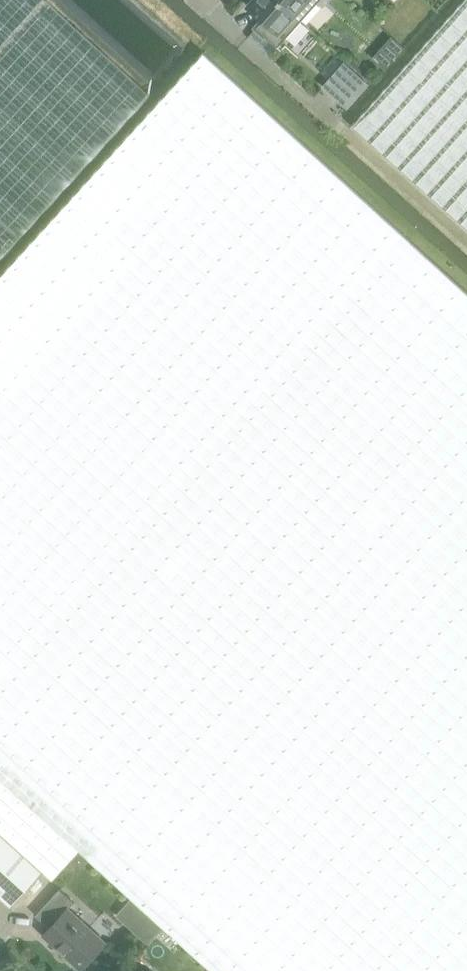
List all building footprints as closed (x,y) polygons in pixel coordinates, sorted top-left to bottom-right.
[(151,94),(48,0),(0,0),(0,259),(151,94)] [(279,0),(252,0),(248,5),(263,18),(256,26),(256,27),(248,36),(249,36),(257,27),(278,46),(302,20),(279,0)] [(302,20),(319,0),(279,0),(302,20)] [(352,125),(466,227),(466,0),(464,0),(352,125)] [(0,276),(0,692),(49,639),(70,616),(242,427),(363,294),(411,241),(204,52),(0,276)] [(345,63),(325,85),(349,106),(369,84),(345,63)] [(0,692),(0,753),(28,778),(103,847),(92,859),(214,970),(466,970),(466,291),(411,241),(363,294),(242,427),(70,616),(49,639),(0,692)] [(10,905),(43,869),(53,878),(79,848),(92,859),(103,847),(27,778),(0,753),(0,895),(10,905)] [(106,941),(69,907),(75,901),(60,887),(36,913),(51,927),(45,933),(82,967),(106,941)]
